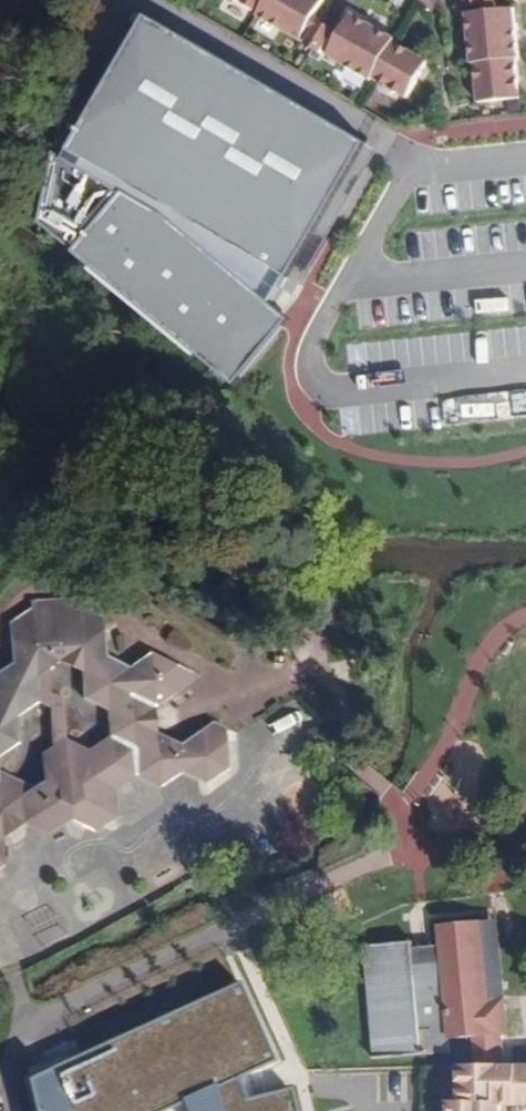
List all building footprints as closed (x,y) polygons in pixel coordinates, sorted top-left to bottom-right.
[(302,51),(317,60),(325,46),(330,49),(326,57),(369,82),(372,80),(406,99),(427,63),(393,44),(394,40),(351,15),(336,41),(330,38),(332,35),(317,26),(315,29),(310,26),(324,0),(237,0),(258,12),(256,16),(300,42),(305,34),(310,37),(302,51)] [(478,101),(518,96),(514,57),(517,57),(512,6),(496,7),(494,0),(481,0),(483,9),(465,11),(470,62),(474,62),(478,101)] [(367,131),(145,4),(67,139),(57,139),(38,212),(231,377),(290,306),(267,285),(272,276),(367,131)] [(17,602),(0,622),(0,831),(12,823),(37,834),(60,819),(84,831),(108,815),(107,790),(126,776),(151,787),(171,775),(195,785),(219,768),(217,727),(203,723),(172,746),(146,734),(145,708),(186,679),(157,642),(119,667),(98,655),(93,614),(70,598),(17,602)] [(10,928),(28,967),(75,944),(56,905),(10,928)] [(505,1002),(497,921),(482,922),(488,1002),(503,1002),(505,1002)] [(505,1035),(503,1002),(488,1002),(482,922),(437,926),(439,948),(413,950),(412,944),(364,948),(373,1059),(423,1055),(450,1054),(450,1039),(505,1035)] [(216,949),(47,1021),(28,1074),(35,1110),(291,1110),(285,1088),(216,949)] [(464,1060),(464,1085),(459,1085),(459,1098),(449,1098),(449,1110),(500,1110),(500,1102),(525,1102),(525,1058),(464,1060)]
